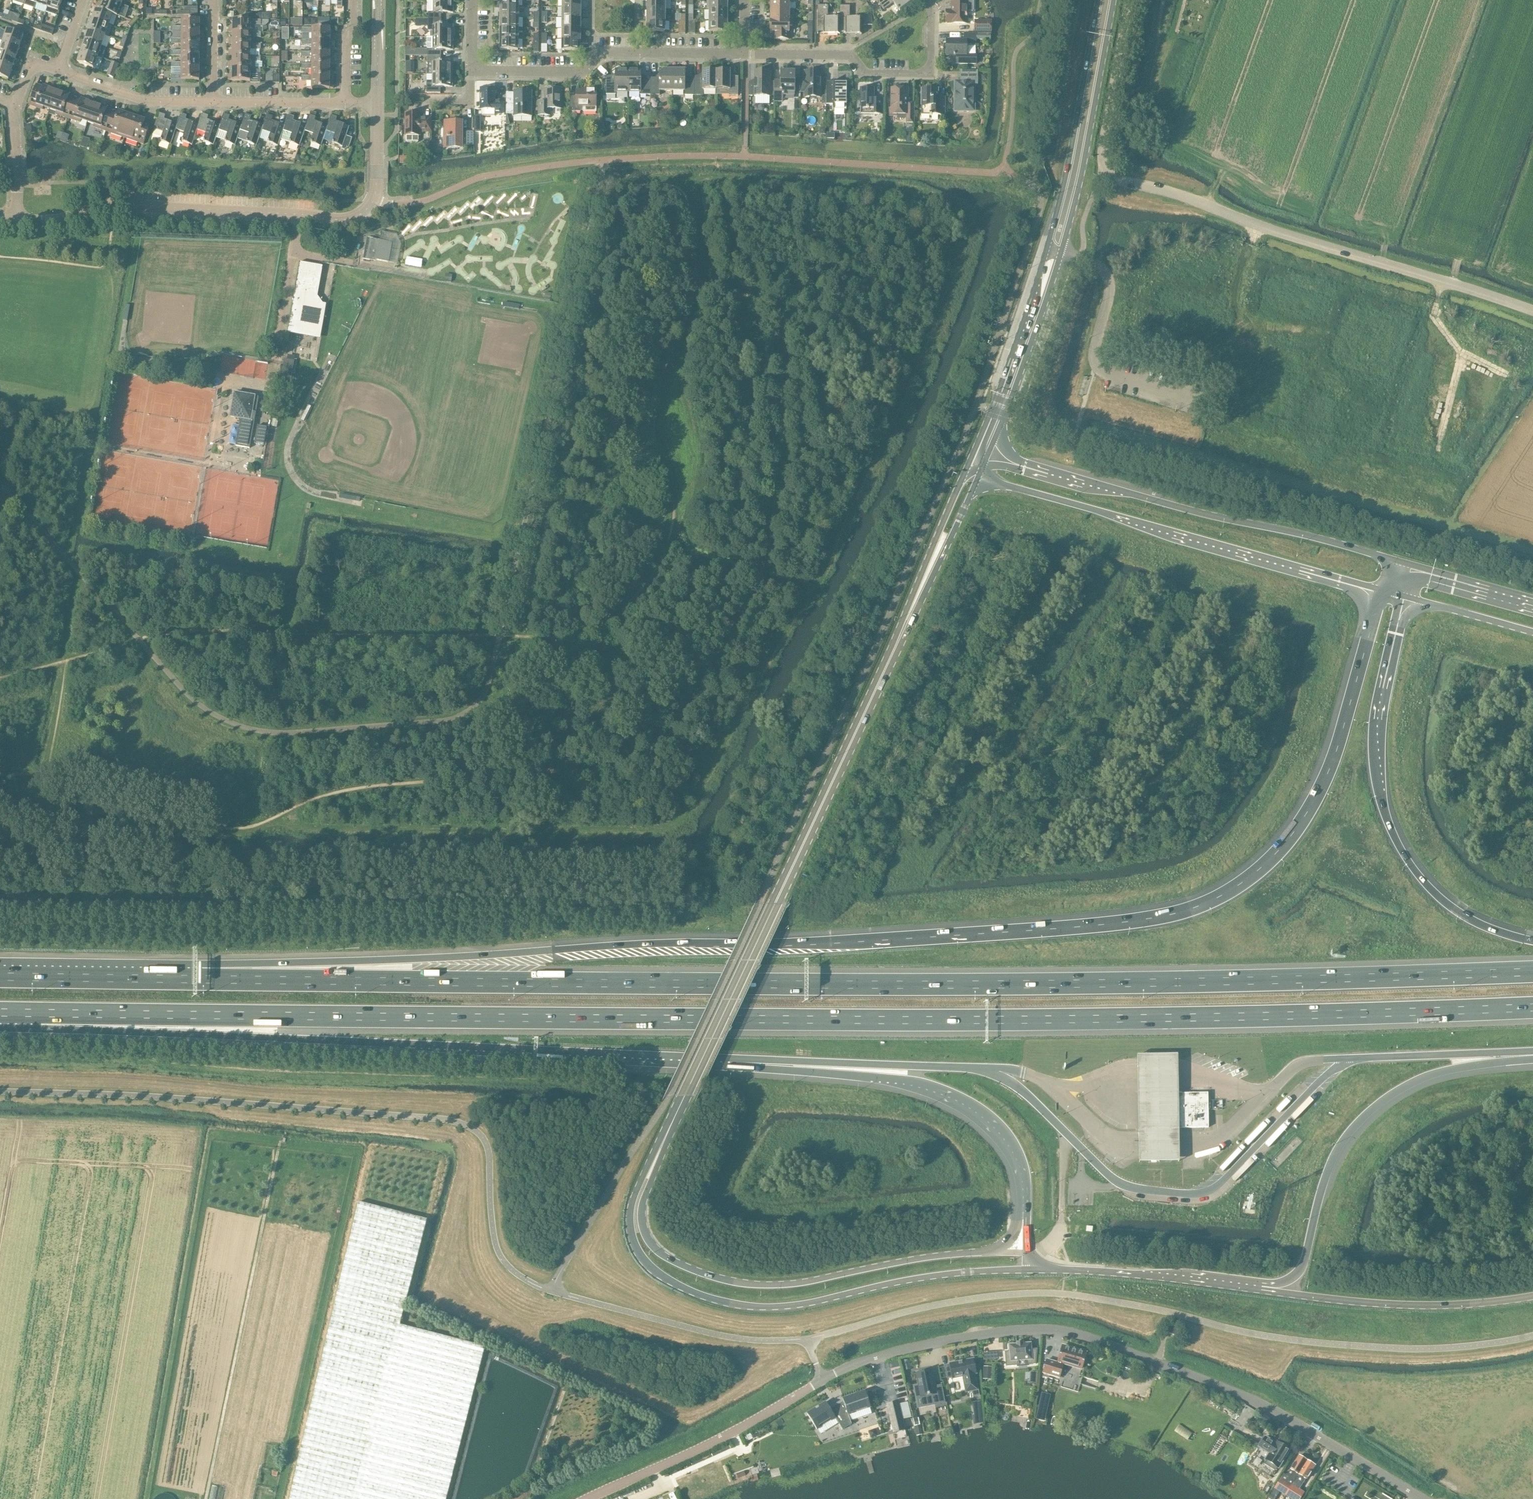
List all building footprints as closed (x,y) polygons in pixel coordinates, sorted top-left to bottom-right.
[(24,5),(35,8),(37,4),(38,0),(26,0),(24,5)] [(62,0),(50,0),(47,7),(46,12),(57,16),(62,0)] [(121,5),(107,0),(104,0),(101,9),(101,10),(113,14),(112,14),(117,16),(121,5)] [(453,13),(453,1),(433,0),(427,0),(427,12),(428,12),(428,19),(441,19),(441,16),(451,16),(453,15),(453,13)] [(665,0),(647,0),(647,10),(665,10),(665,0)] [(727,0),(709,0),(709,10),(727,11),(727,0)] [(789,3),(793,3),(793,0),(771,0),(770,9),(789,10),(789,3)] [(912,0),(880,0),(878,2),(884,10),(893,3),(901,13),(914,3),(912,0)] [(973,0),(952,0),(952,11),(946,11),(946,22),(952,22),(952,23),(967,23),(967,11),(973,11),(973,0)] [(840,17),(839,17),(828,17),(828,6),(818,5),(817,34),(840,34),(840,32),(840,17)] [(862,34),(862,18),(850,18),(850,6),(839,6),(839,17),(840,17),(840,32),(840,34),(862,34)] [(518,18),(518,7),(500,7),(500,17),(518,18)] [(580,18),(580,8),(562,7),(562,18),(580,18)] [(109,25),(112,14),(113,14),(101,10),(101,9),(96,8),(93,19),(109,25)] [(795,10),(789,10),(770,9),(770,21),(793,21),(793,16),(795,16),(795,10)] [(665,21),(665,10),(647,10),(647,21),(665,21)] [(727,21),(727,11),(709,10),(709,21),(727,21)] [(518,28),(518,18),(500,17),(500,28),(518,28)] [(580,29),(580,18),(562,18),(562,29),(580,29)] [(105,35),(109,25),(93,19),(89,30),(105,35)] [(200,32),(200,25),(203,25),(203,23),(204,23),(204,20),(200,20),(200,19),(182,19),(182,27),(172,27),(172,32),(182,32),(200,32)] [(453,38),(453,26),(441,26),(441,19),(428,19),(428,31),(433,31),(433,37),(453,38)] [(230,30),(229,30),(229,32),(233,32),(251,32),(251,25),(261,26),(265,26),(268,23),(268,20),(261,20),(251,20),(233,20),(233,27),(230,27),(230,30)] [(665,32),(665,21),(647,21),(647,32),(665,32)] [(727,32),(727,21),(709,21),(709,32),(727,32)] [(789,33),(789,26),(793,26),(793,21),(770,21),(770,32),(774,32),(774,39),(788,40),(788,33),(789,33)] [(991,21),(975,21),(975,32),(991,32),(991,21)] [(52,35),(54,29),(41,25),(41,27),(39,31),(52,35)] [(330,35),(330,28),(312,28),(302,28),(302,33),(312,33),(312,40),(330,40),(334,40),(334,38),(333,38),(333,35),(330,35)] [(518,39),(518,28),(500,28),(500,39),(518,39)] [(580,40),(580,29),(562,29),(562,40),(580,40)] [(20,46),(24,35),(7,30),(3,41),(20,46)] [(101,46),(105,35),(89,30),(85,41),(101,46)] [(200,44),(200,37),(202,37),(202,35),(204,35),(204,32),(200,32),(182,32),(182,39),(172,38),(172,44),(182,44),(200,44)] [(251,44),(251,37),(261,37),(261,32),(251,32),(233,32),(233,39),(230,39),(230,42),(229,42),(229,44),(233,44),(251,44)] [(966,55),(966,45),(976,45),(976,33),(964,33),(964,40),(946,40),(946,55),(956,55),(956,64),(976,64),(976,55),(966,55)] [(425,49),(421,49),(421,56),(428,56),(441,56),(441,50),(452,50),(453,38),(433,37),(428,37),(427,37),(427,49),(425,49)] [(518,50),(518,39),(500,39),(500,50),(518,50)] [(330,47),(330,40),(312,40),(302,40),(302,45),(312,45),(312,52),(330,52),(330,53),(334,53),(334,50),(333,50),(333,47),(330,47)] [(580,51),(580,40),(562,40),(562,51),(580,51)] [(20,46),(3,41),(0,51),(16,57),(20,46)] [(98,57),(101,46),(85,41),(81,52),(98,57)] [(199,56),(200,49),(202,49),(202,47),(203,47),(203,44),(200,44),(182,44),(182,51),(172,51),(171,56),(181,56),(199,56)] [(251,56),(251,49),(261,49),(261,44),(251,44),(233,44),(233,51),(230,51),(230,54),(229,54),(229,56),(232,56),(251,56)] [(16,57),(0,51),(0,64),(12,68),(16,57)] [(103,59),(98,57),(81,52),(78,63),(99,70),(103,59)] [(330,59),(330,53),(330,52),(312,52),(302,52),(302,57),(312,57),(312,64),(330,64),(334,64),(334,62),(333,62),(333,59),(330,59)] [(199,68),(199,61),(202,61),(202,59),(203,59),(203,56),(199,56),(181,56),(181,63),(171,62),(171,68),(181,68),(199,68)] [(230,66),(229,66),(229,68),(232,68),(250,68),(255,68),(255,62),(261,62),(261,56),(251,56),(232,56),(232,63),(230,63),(230,66)] [(452,75),(452,63),(441,63),(441,56),(428,56),(428,68),(427,68),(426,74),(432,74),(452,75)] [(114,78),(118,64),(112,62),(107,76),(114,78)] [(12,68),(0,64),(0,76),(8,79),(12,68)] [(330,71),(330,64),(312,64),(302,64),(302,69),(312,69),(312,76),(330,76),(333,76),(333,74),(332,74),(332,71),(330,71)] [(199,81),(199,73),(202,73),(202,71),(203,71),(203,68),(199,68),(181,68),(181,75),(171,75),(171,80),(181,80),(199,81)] [(250,81),(250,74),(260,74),(260,68),(255,68),(250,68),(232,68),(232,75),(230,75),(230,78),(228,78),(228,80),(232,80),(232,81),(250,81)] [(628,92),(628,70),(616,70),(615,76),(614,76),(613,77),(613,79),(606,79),(606,95),(616,95),(616,92),(628,92)] [(650,95),(650,79),(643,79),(643,78),(642,76),(641,76),(641,70),(628,70),(628,92),(640,92),(640,95),(650,95)] [(672,91),(672,70),(659,70),(659,76),(658,76),(657,78),(657,79),(650,79),(650,95),(660,95),(660,91),(672,91)] [(694,95),(694,77),(687,76),(687,75),(686,73),(685,73),(685,70),(672,70),(672,91),(684,91),(684,95),(694,95)] [(973,105),(974,84),(978,84),(978,70),(960,70),(960,82),(956,82),(955,105),(954,106),(954,109),(956,111),(960,111),(961,110),(968,110),(969,111),(972,111),(974,109),(974,106),(973,105)] [(716,90),(716,71),(703,71),(703,77),(694,77),(694,95),(703,96),(703,90),(716,90)] [(738,96),(738,77),(730,77),(730,71),(716,71),(716,90),(729,90),(729,96),(738,96)] [(754,78),(749,81),(749,96),(770,96),(770,94),(770,91),(774,91),(774,82),(770,82),(770,71),(754,71),(754,78)] [(794,96),(795,71),(781,71),(780,81),(774,81),(774,82),(774,91),(774,101),(782,101),(782,95),(794,96)] [(820,97),(821,72),(805,71),(805,81),(801,81),(800,92),(805,92),(805,97),(820,97)] [(452,87),(452,75),(432,74),(432,81),(426,81),(426,93),(440,93),(440,87),(452,87)] [(330,83),(330,76),(312,76),(302,76),(302,81),(311,81),(311,89),(330,89),(330,88),(333,88),(333,86),(332,86),(332,83),(330,83)] [(846,110),(846,84),(834,84),(834,81),(826,81),(826,104),(833,104),(833,110),(846,110)] [(50,109),(57,90),(43,85),(43,87),(37,85),(30,105),(42,110),(43,107),(50,109)] [(883,114),(883,100),(873,100),(873,88),(860,88),(860,114),(883,114)] [(495,100),(495,89),(480,89),(480,110),(482,110),(482,116),(494,116),(494,114),(501,114),(501,100),(495,100)] [(532,117),(532,91),(526,91),(525,89),(521,89),(519,91),(513,91),(513,93),(506,93),(506,114),(513,114),(513,117),(532,117)] [(561,108),(561,89),(545,89),(545,102),(538,102),(538,115),(549,115),(549,108),(561,108)] [(914,123),(914,103),(908,103),(908,89),(891,89),(891,108),(889,110),(889,113),(892,116),(895,116),(897,114),(906,115),(906,123),(914,123)] [(945,115),(945,98),(938,98),(938,89),(921,89),(921,115),(929,115),(929,116),(932,116),(932,115),(945,115)] [(68,118),(75,98),(69,96),(70,94),(57,90),(50,109),(57,112),(56,114),(68,118)] [(596,112),(596,90),(587,90),(587,92),(576,91),(576,96),(570,96),(570,112),(580,112),(582,110),(584,112),(596,112)] [(88,122),(94,103),(81,98),(81,100),(75,98),(68,118),(80,123),(81,120),(88,122)] [(106,131),(113,111),(107,109),(108,107),(94,103),(88,122),(94,125),(93,127),(106,131)] [(125,138),(132,116),(119,111),(119,113),(113,111),(106,131),(125,138)] [(177,125),(164,120),(165,116),(159,113),(154,129),(164,133),(160,142),(171,145),(176,130),(176,129),(177,125)] [(432,132),(432,118),(420,117),(420,113),(405,113),(405,136),(406,136),(406,142),(407,143),(417,143),(418,142),(418,136),(420,136),(420,131),(432,132)] [(197,130),(199,125),(198,125),(185,121),(187,116),(181,114),(177,125),(176,129),(176,130),(185,133),(182,142),(192,145),(197,130)] [(220,125),(206,121),(208,116),(202,114),(198,125),(199,125),(197,130),(206,133),(203,142),(214,146),(219,130),(218,130),(220,125)] [(241,126),(228,121),(230,116),(223,114),(220,125),(218,130),(219,130),(228,133),(225,142),(235,146),(240,130),(241,126)] [(240,130),(238,138),(247,141),(246,143),(256,146),(262,130),(261,130),(263,126),(250,121),(251,116),(245,114),(241,126),(240,130)] [(283,131),(285,126),(284,126),(271,121),(273,117),(267,115),(263,126),(261,130),(262,130),(271,133),(268,143),(278,146),(280,139),(283,131)] [(306,126),(292,122),(294,117),(288,115),(284,126),(285,126),(283,131),(280,139),(289,142),(289,143),(299,146),(305,131),(304,131),(306,126)] [(327,126),(314,122),(316,117),(309,115),(306,126),(304,131),(305,131),(313,134),(310,143),(321,147),(323,140),(326,131),(327,126)] [(326,131),(323,140),(332,143),(342,147),(341,149),(344,150),(349,147),(352,138),(346,136),(349,127),(335,122),(337,117),(331,115),(327,126),(326,131)] [(144,144),(151,124),(145,122),(145,120),(132,116),(125,138),(144,144)] [(474,146),(474,132),(462,132),(462,121),(444,121),(444,129),(441,129),(441,136),(444,136),(444,148),(462,148),(462,143),(466,143),(466,146),(474,146)] [(388,262),(392,243),(367,238),(363,259),(370,260),(370,259),(388,262)] [(313,302),(310,298),(314,296),(319,266),(299,262),(293,299),(292,299),(292,301),(293,302),(287,331),(317,337),(322,307),(313,305),(313,302)] [(285,359),(283,371),(292,373),(294,361),(285,359)] [(250,448),(259,397),(235,393),(231,416),(241,418),(236,446),(250,448)] [(269,423),(259,421),(256,439),(265,440),(269,423)] [(1175,1056),(1133,1057),(1134,1164),(1177,1163),(1176,1127),(1176,1092),(1175,1056)] [(1208,1127),(1208,1092),(1176,1092),(1176,1127),(1208,1127)] [(485,1347),(401,1325),(400,1325),(419,1252),(419,1248),(427,1218),(360,1201),(299,1458),(290,1498),(446,1498),(485,1347)] [(1176,1336),(1178,1330),(1168,1327),(1166,1332),(1176,1336)] [(1027,1365),(1036,1364),(1037,1349),(1031,1349),(1030,1343),(1023,1344),(1023,1342),(1021,1343),(1021,1344),(1018,1345),(1018,1343),(1016,1343),(1017,1344),(1009,1345),(1010,1351),(1005,1352),(1006,1366),(1018,1365),(1018,1361),(1027,1360),(1027,1365)] [(1043,1373),(1042,1376),(1048,1377),(1052,1379),(1053,1379),(1062,1381),(1060,1386),(1078,1391),(1080,1384),(1081,1383),(1082,1377),(1083,1375),(1080,1374),(1082,1368),(1083,1365),(1085,1364),(1087,1359),(1085,1357),(1086,1353),(1062,1346),(1062,1348),(1060,1349),(1061,1351),(1057,1363),(1047,1360),(1043,1373)] [(977,1390),(974,1374),(976,1374),(973,1359),(950,1364),(950,1365),(945,1366),(948,1378),(953,1377),(953,1379),(963,1377),(965,1386),(967,1385),(968,1392),(977,1390)] [(984,1369),(983,1379),(991,1379),(992,1370),(984,1369)] [(918,1385),(913,1386),(916,1398),(923,1396),(925,1406),(944,1403),(942,1389),(936,1390),(933,1374),(932,1370),(916,1373),(918,1385)] [(815,1409),(807,1414),(817,1429),(835,1418),(842,1430),(852,1424),(849,1415),(871,1407),(865,1392),(843,1399),(843,1401),(830,1409),(826,1402),(819,1407),(820,1409),(816,1411),(815,1409)] [(898,1401),(886,1404),(893,1433),(905,1430),(898,1401)] [(1272,1478),(1285,1457),(1286,1458),(1289,1454),(1287,1453),(1290,1450),(1276,1442),(1275,1443),(1265,1437),(1249,1464),(1257,1469),(1256,1472),(1259,1474),(1261,1471),(1272,1478)] [(1285,1495),(1307,1460),(1299,1455),(1291,1469),(1294,1471),(1290,1478),(1283,1474),(1274,1488),(1285,1495)] [(1306,1478),(1307,1479),(1315,1465),(1307,1460),(1285,1495),(1292,1498),(1300,1498),(1304,1492),(1299,1489),(1306,1478)]
